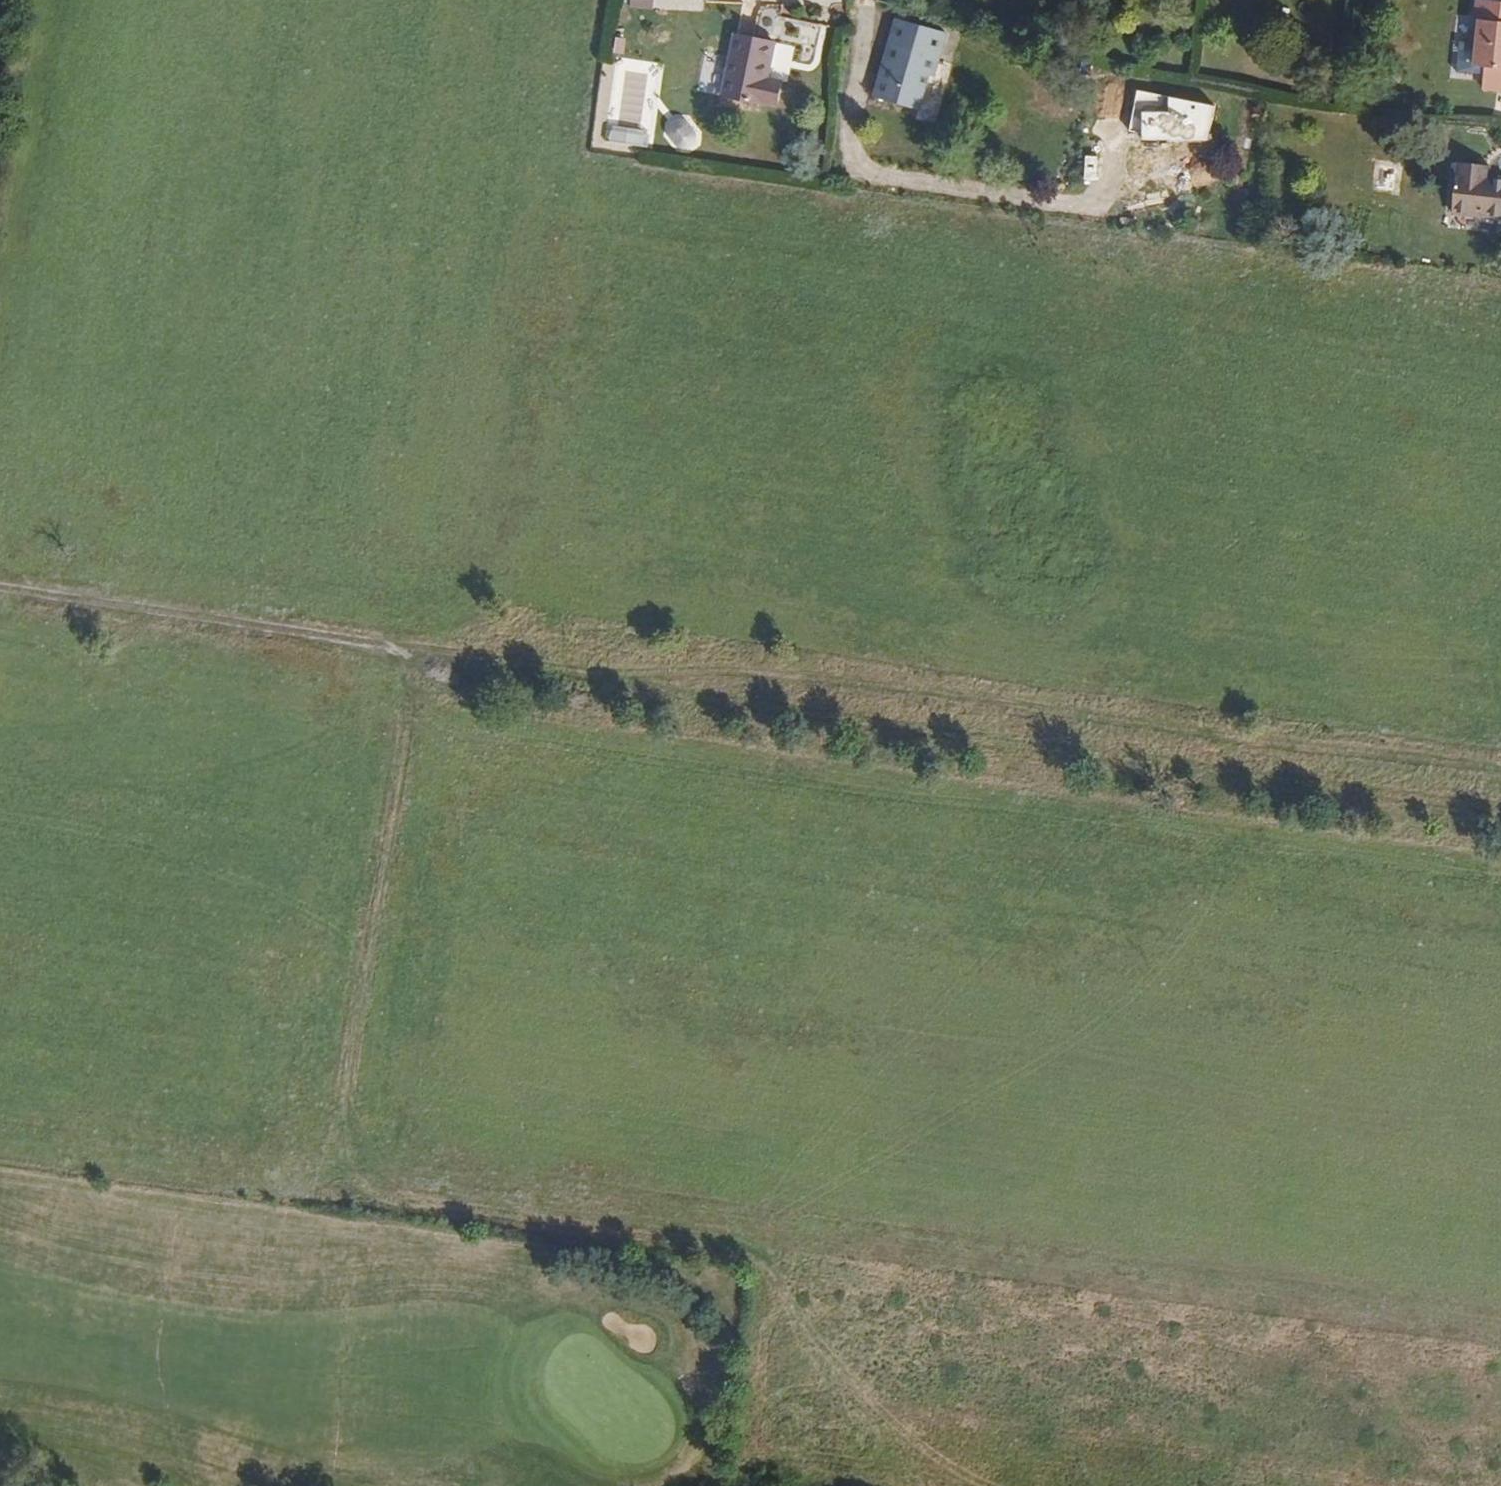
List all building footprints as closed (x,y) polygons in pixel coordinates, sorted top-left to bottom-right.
[(1475,0),(1475,17),(1476,20),(1477,21),(1480,22),(1479,43),(1477,66),(1485,66),(1484,86),(1500,88),(1500,3),(1475,0)] [(936,78),(948,33),(901,21),(880,98),(921,111),(931,77),(936,78)] [(773,78),(781,44),(741,35),(727,95),(780,107),(786,81),(773,78)] [(1477,66),(1479,43),(1463,41),(1461,68),(1477,70),(1477,66)] [(1208,141),(1216,107),(1139,90),(1129,131),(1142,133),(1141,140),(1208,141)] [(683,122),(667,138),(681,152),(697,137),(683,122)] [(1491,183),(1493,170),(1460,166),(1454,219),(1500,224),(1500,184),(1491,183)]
